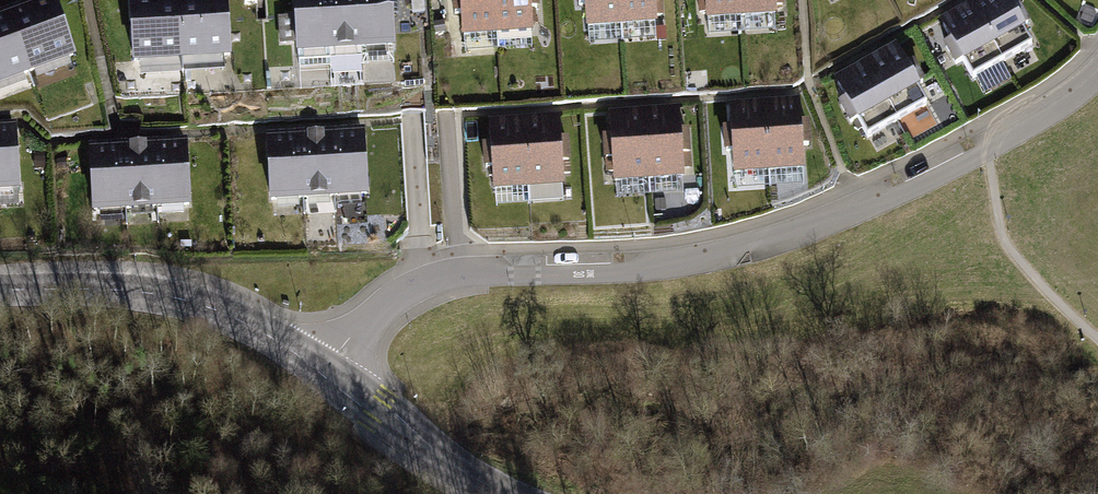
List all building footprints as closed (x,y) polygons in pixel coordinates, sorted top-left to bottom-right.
[(79,60),(56,0),(54,0),(12,16),(35,77),(79,60)] [(133,2),(137,66),(184,64),(180,0),(168,0),(133,2)] [(184,64),(231,61),(228,0),(181,0),(184,64)] [(330,56),(327,0),(295,0),(296,17),(280,18),(278,20),(279,43),(282,45),(297,45),(298,58),(330,56)] [(361,55),(359,0),(327,0),(330,57),(331,57),(332,78),(360,77),(359,55),(361,55)] [(393,54),(391,0),(359,0),(362,55),(393,54)] [(465,38),(498,36),(496,0),(453,0),(454,21),(464,20),(465,38)] [(532,34),(531,16),(541,15),(540,0),(496,0),(499,36),(532,34)] [(590,30),(623,28),(621,0),(578,0),(579,13),(589,12),(590,30)] [(657,25),(655,7),(666,7),(665,0),(622,0),(623,28),(657,25)] [(710,21),(743,19),(742,0),(699,0),(699,15),(709,14),(710,21)] [(777,17),(776,11),(786,10),(786,0),(742,0),(743,19),(777,17)] [(1032,49),(1023,33),(1032,29),(1021,8),(1012,13),(1006,0),(991,0),(973,10),(1002,65),(1032,49)] [(964,65),(973,81),(1002,65),(973,10),(943,26),(953,44),(944,49),(955,70),(964,65)] [(35,77),(11,16),(0,21),(0,90),(35,77)] [(467,41),(468,55),(501,53),(500,39),(467,41)] [(898,124),(927,108),(919,92),(927,87),(916,67),(908,71),(898,52),(868,68),(898,124)] [(860,124),(869,139),(898,124),(868,68),(838,84),(848,103),(840,108),(851,128),(860,124)] [(771,174),(804,172),(803,154),(813,153),(811,130),(802,131),(800,110),(767,112),(771,174)] [(736,159),(738,177),(771,175),(767,112),(733,114),(734,135),(725,136),(726,159),(736,159)] [(651,182),(684,180),(683,162),(693,161),(692,138),(682,139),(680,117),(647,120),(651,182)] [(616,167),(618,185),(651,182),(647,120),(613,122),(615,143),(605,144),(606,167),(616,167)] [(530,191),(564,189),(562,171),(573,170),(571,147),(561,147),(560,126),(526,128),(530,191)] [(496,175),(497,193),(530,191),(526,128),(493,130),(494,152),(484,152),(486,176),(496,175)] [(23,195),(20,130),(0,131),(0,207),(23,206),(22,195),(23,195)] [(335,203),(367,202),(363,136),(331,138),(335,203)] [(303,205),(335,203),(331,138),(299,139),(303,205)] [(271,206),(303,205),(299,139),(268,141),(271,206)] [(161,212),(193,211),(189,145),(157,147),(161,212)] [(129,214),(161,212),(157,147),(126,148),(129,214)] [(97,216),(129,214),(126,148),(94,150),(97,216)]
